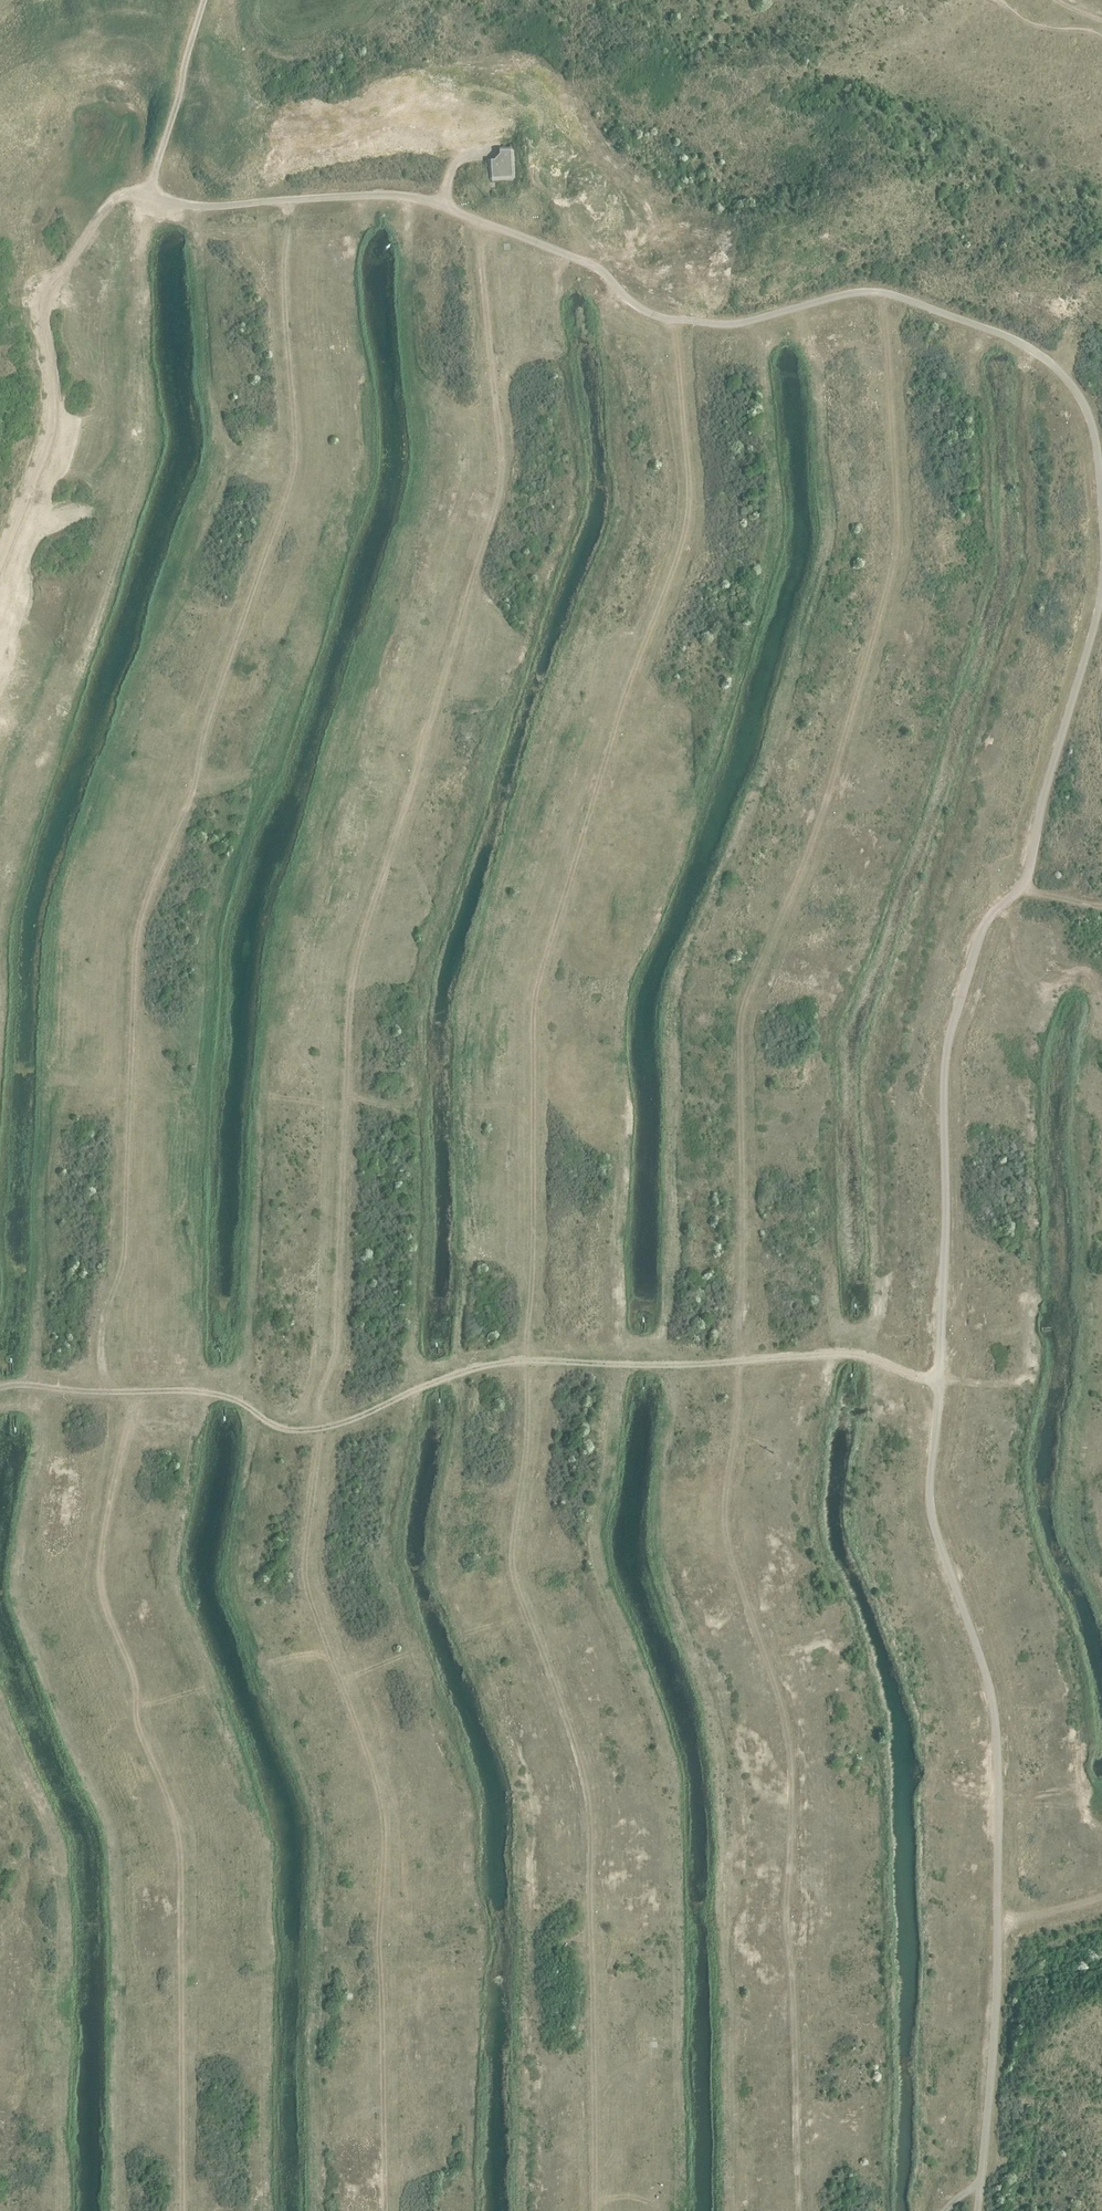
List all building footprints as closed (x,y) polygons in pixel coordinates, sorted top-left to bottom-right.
[(488,161),(488,162),(489,178),(492,181),(512,180),(515,177),(513,150),(511,148),(509,148),(499,148),(499,155),(494,160),(488,161)]
